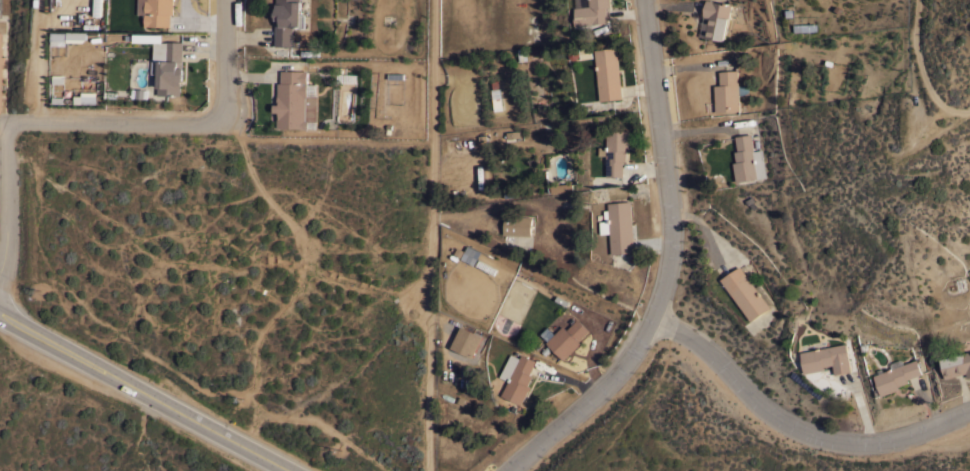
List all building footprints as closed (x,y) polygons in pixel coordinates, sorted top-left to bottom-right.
[(93,16),(93,0),(101,0),(101,16),(93,16)] [(137,14),(137,0),(174,0),(173,13),(170,13),(170,26),(144,26),(145,14),(137,14)] [(276,11),(276,0),(300,0),(300,1),(300,14),(305,14),(305,27),(296,27),(296,28),(293,28),(293,41),(298,41),(298,46),(275,45),(275,19),(275,16),(274,16),(274,11),(276,11)] [(590,6),(589,0),(608,0),(609,7),(606,7),(607,22),(576,25),(574,13),(576,12),(575,7),(590,6)] [(702,16),(705,0),(713,0),(713,1),(730,4),(724,40),(705,37),(708,16),(702,16)] [(817,23),(817,31),(795,31),(794,24),(817,23)] [(65,45),(50,45),(50,32),(65,32),(65,45)] [(82,42),(66,42),(66,32),(85,32),(85,38),(82,42)] [(182,67),(183,67),(183,70),(184,70),(184,77),(183,77),(183,80),(182,80),(182,85),(181,85),(181,95),(158,94),(158,87),(157,87),(158,74),(152,73),(153,60),(160,60),(160,59),(153,59),(153,42),(165,42),(165,41),(182,42),(182,67)] [(622,97),(600,100),(594,49),(616,47),(622,97)] [(304,70),(306,70),(306,83),(316,84),(315,127),(307,127),(307,128),(277,127),(277,118),(278,118),(278,111),(274,111),(274,104),(278,104),(278,102),(278,82),(280,82),(281,70),(304,70)] [(738,85),(748,84),(748,94),(739,95),(740,110),(716,112),(714,85),(720,84),(719,71),(737,70),(738,85)] [(145,89),(150,89),(149,98),(145,98),(133,97),(133,88),(137,89),(137,88),(145,88),(145,89)] [(97,91),(97,103),(74,103),(75,95),(81,95),(81,91),(97,91)] [(599,155),(599,146),(606,146),(606,130),(629,130),(629,150),(626,150),(626,160),(623,160),(623,176),(607,176),(606,155),(599,155)] [(753,150),(760,149),(765,176),(736,181),(733,162),(736,161),(734,151),(737,150),(735,136),(750,133),(753,150)] [(635,252),(612,254),(610,233),(602,234),(600,221),(605,220),(604,209),(608,209),(607,202),(630,200),(635,252)] [(531,216),(531,225),(534,225),(534,227),(530,227),(530,235),(503,234),(504,215),(531,216)] [(473,266),(479,252),(466,246),(459,259),(473,266)] [(754,286),(758,283),(773,304),(769,306),(770,307),(751,320),(721,279),(739,266),(754,286)] [(588,330),(578,340),(580,342),(564,359),(546,342),(562,325),(566,329),(577,318),(588,330)] [(482,335),(473,357),(451,347),(460,325),(482,335)] [(845,343),(851,371),(835,374),(833,364),(824,366),(824,369),(805,373),(801,352),(845,343)] [(509,381),(500,377),(511,354),(512,354),(514,350),(519,352),(517,357),(520,358),(521,353),(536,360),(530,374),(533,375),(528,385),(531,386),(523,404),(502,395),(509,381)] [(940,358),(969,350),(969,376),(967,377),(965,372),(945,378),(940,358)] [(879,373),(877,369),(882,368),(883,371),(891,368),(890,364),(891,362),(899,359),(902,360),(904,364),(916,359),(922,373),(907,379),(908,382),(899,385),(900,389),(882,396),(881,394),(877,396),(874,389),(879,388),(874,375),(879,373)] [(470,400),(468,406),(456,402),(456,401),(450,398),(452,394),(458,396),(458,395),(470,400)]
